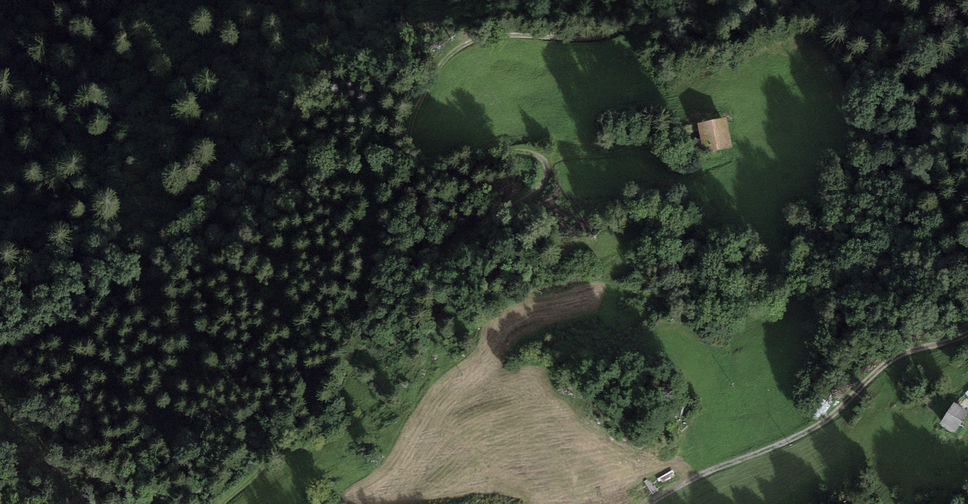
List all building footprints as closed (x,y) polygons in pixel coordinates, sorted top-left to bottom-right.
[(722,123),(688,127),(692,155),(725,151),(722,123)] [(956,406),(943,425),(956,435),(967,419),(967,414),(956,406)]
